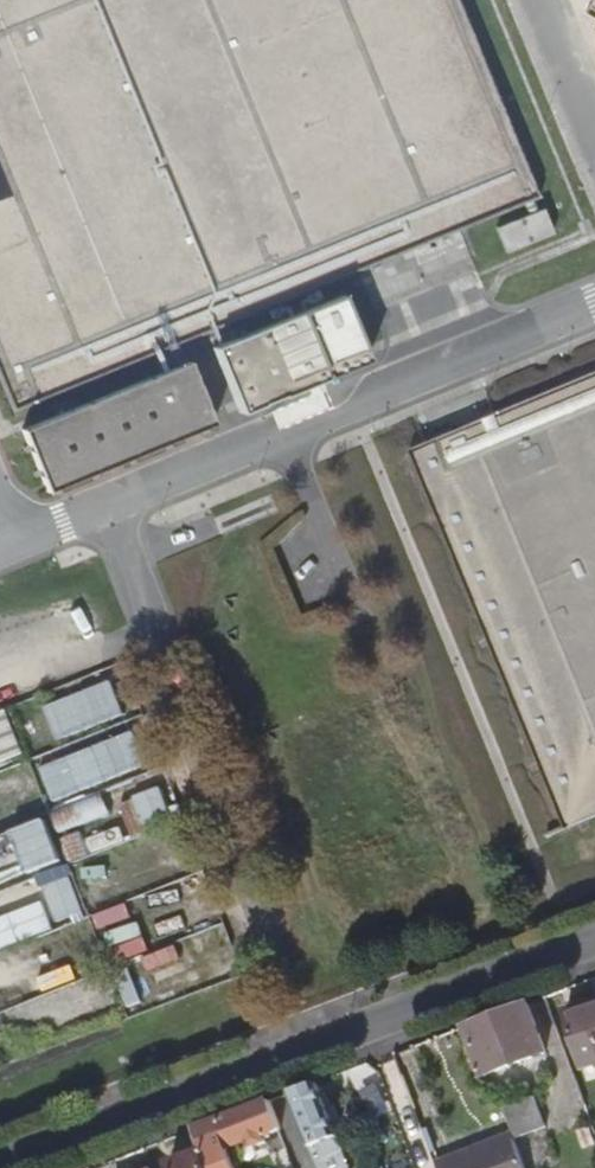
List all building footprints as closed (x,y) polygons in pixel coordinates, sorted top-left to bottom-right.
[(414,243),(422,260),(466,243),(460,223),(534,192),(455,0),(0,0),(0,364),(17,406),(414,243)] [(495,228),(505,253),(552,233),(542,208),(495,228)] [(346,292),(215,342),(241,410),(372,359),(346,292)] [(52,490),(219,420),(192,357),(26,426),(52,490)] [(416,449),(566,829),(594,817),(594,375),(496,415),(416,449)] [(60,737),(128,716),(117,680),(49,701),(60,737)] [(0,713),(0,765),(28,755),(11,709),(0,713)] [(57,798),(151,764),(138,729),(44,764),(57,798)] [(105,792),(57,813),(65,830),(113,809),(105,792)] [(61,917),(85,909),(69,865),(45,873),(61,917)] [(2,917),(0,918),(0,947),(53,924),(49,915),(26,925),(20,910),(2,918),(2,917)] [(583,1067),(594,1064),(594,1003),(566,1011),(583,1067)] [(467,1027),(485,1075),(547,1052),(529,1004),(467,1027)] [(373,1062),(387,1099),(409,1090),(395,1054),(373,1062)] [(312,1146),(310,1147),(318,1167),(330,1167),(321,1144),(338,1137),(317,1083),(292,1093),(312,1146)] [(385,1099),(397,1131),(421,1122),(409,1090),(387,1099),(385,1099)] [(505,1109),(514,1131),(517,1139),(547,1128),(535,1098),(505,1109)] [(195,1130),(204,1152),(206,1157),(283,1127),(273,1100),(195,1130)] [(439,1167),(528,1167),(517,1139),(514,1131),(435,1159),(439,1167)] [(296,1167),(318,1167),(310,1147),(290,1154),(296,1167)] [(171,1167),(210,1167),(206,1157),(204,1152),(170,1165),(171,1167)]
